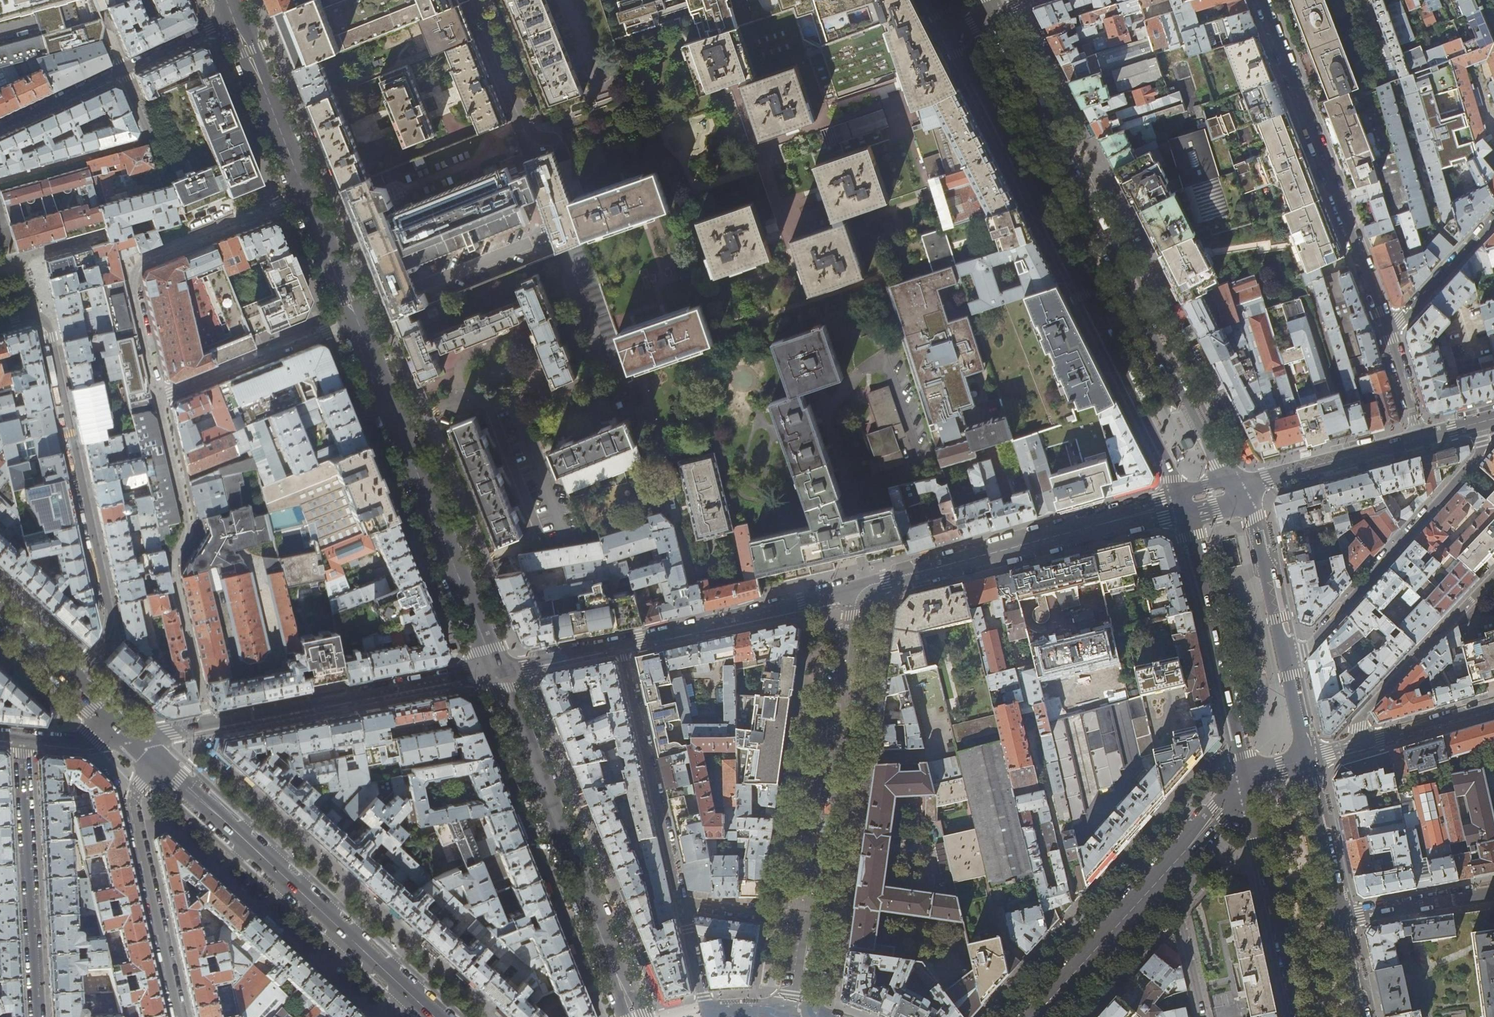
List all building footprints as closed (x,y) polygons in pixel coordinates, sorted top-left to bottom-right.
[(34,57),(100,40),(101,39),(104,26),(97,10),(92,0),(86,0),(92,20),(81,23),(74,0),(0,0),(0,19),(32,10),(39,34),(0,45),(0,67),(34,57)] [(97,10),(107,7),(119,2),(124,0),(126,0),(92,0),(97,10)] [(126,5),(121,7),(119,2),(107,7),(128,56),(145,48),(161,41),(151,17),(146,20),(138,0),(126,0),(124,0),(126,5)] [(157,15),(166,11),(169,9),(167,6),(173,4),(176,5),(177,8),(178,8),(188,4),(187,0),(151,0),(157,15)] [(271,10),(273,15),(309,0),(267,0),(271,10)] [(273,15),(275,19),(294,66),(295,69),(320,59),(372,39),(460,4),(458,0),(419,0),(420,2),(334,36),(323,8),(342,0),(309,0),(273,15)] [(526,41),(545,88),(552,104),(583,93),(545,0),(509,0),(526,41)] [(630,34),(660,25),(657,17),(656,12),(667,9),(666,8),(664,1),(669,0),(624,0),(618,2),(621,11),(618,12),(621,23),(626,22),(630,34)] [(879,6),(883,19),(882,23),(868,28),(822,44),(820,45),(805,37),(798,16),(794,7),(782,11),(751,22),(738,26),(700,39),(688,43),(704,91),(734,81),(757,74),(758,78),(743,83),(762,137),(817,119),(812,105),(877,83),(875,79),(895,72),(894,70),(901,68),(905,80),(910,94),(915,108),(918,107),(933,102),(959,89),(956,83),(953,76),(947,65),(926,23),(917,4),(915,0),(877,0),(879,6)] [(700,39),(738,26),(732,6),(731,0),(688,0),(689,2),(690,7),(700,39)] [(782,11),(794,7),(798,16),(812,12),(822,44),(868,28),(882,23),(883,19),(879,6),(877,0),(778,0),(782,11)] [(1040,20),(1043,27),(1071,18),(1068,10),(1093,2),(1096,10),(1112,5),(1111,0),(1056,0),(1038,6),(1034,8),(1040,20)] [(1138,0),(1126,0),(1119,2),(1117,3),(1113,4),(1112,5),(1096,10),(1081,15),(1084,25),(1076,27),(1077,33),(1070,36),(1067,29),(1075,27),(1073,22),(1075,21),(1076,20),(1076,18),(1076,17),(1075,17),(1071,18),(1043,27),(1055,50),(1057,54),(1074,48),(1072,41),(1079,38),(1098,32),(1097,29),(1103,27),(1099,14),(1107,11),(1108,16),(1105,17),(1104,19),(1110,37),(1134,29),(1135,29),(1136,29),(1146,26),(1144,20),(1144,19),(1132,23),(1129,16),(1124,18),(1123,13),(1140,7),(1138,0)] [(1173,5),(1174,7),(1181,32),(1222,19),(1224,18),(1249,10),(1246,0),(1189,0),(1173,5)] [(1325,89),(1329,98),(1352,89),(1359,87),(1326,0),(1291,0),(1325,89)] [(1386,39),(1376,43),(1390,81),(1411,74),(1409,69),(1403,52),(1400,45),(1390,17),(1384,0),(1372,0),(1386,39)] [(1390,17),(1405,12),(1406,12),(1401,1),(1391,5),(1389,0),(1384,0),(1390,17)] [(1408,6),(1410,10),(1422,6),(1420,0),(1406,0),(1408,6)] [(1439,0),(1425,0),(1426,4),(1429,11),(1442,6),(1440,2),(1439,0)] [(1463,43),(1465,48),(1467,53),(1493,43),(1493,41),(1481,8),(1484,6),(1481,0),(1451,0),(1458,16),(1466,13),(1476,38),(1463,43)] [(657,17),(690,7),(689,2),(666,8),(667,9),(656,12),(657,17)] [(191,11),(188,4),(178,8),(177,8),(167,12),(166,11),(157,15),(151,17),(161,41),(177,34),(192,27),(194,20),(191,11)] [(461,4),(460,4),(372,39),(378,52),(412,40),(414,46),(409,48),(411,55),(431,48),(434,55),(447,49),(474,38),(467,20),(461,4)] [(1426,4),(1422,6),(1424,11),(1422,12),(1426,20),(1432,18),(1429,11),(1426,4)] [(1172,11),(1144,20),(1146,26),(1150,37),(1155,54),(1185,45),(1181,32),(1174,7),(1171,8),(1172,11)] [(1254,22),(1249,10),(1224,18),(1227,30),(1225,31),(1222,19),(1181,32),(1185,45),(1189,57),(1198,54),(1212,50),(1210,47),(1216,44),(1222,43),(1227,37),(1233,35),(1235,42),(1259,34),(1254,22)] [(1405,12),(1390,17),(1400,45),(1415,40),(1405,12)] [(1150,37),(1146,26),(1136,29),(1139,41),(1150,37)] [(1136,36),(1134,29),(1110,37),(1089,43),(1077,47),(1074,48),(1057,54),(1061,63),(1063,65),(1087,57),(1093,55),(1090,46),(1094,45),(1096,50),(1131,40),(1131,38),(1136,36)] [(1267,55),(1259,34),(1235,42),(1212,50),(1198,54),(1213,103),(1242,92),(1276,79),(1267,55)] [(1155,54),(1150,37),(1139,41),(1093,55),(1087,57),(1063,65),(1069,77),(1070,80),(1155,54)] [(477,38),(474,38),(447,49),(455,68),(452,69),(453,72),(454,72),(470,112),(469,112),(470,114),(473,113),(481,132),(508,122),(504,113),(507,112),(504,104),(486,61),(477,38)] [(1461,38),(1442,45),(1446,54),(1447,54),(1449,59),(1450,59),(1456,56),(1455,52),(1465,48),(1463,43),(1461,38)] [(109,65),(100,40),(34,57),(40,70),(50,92),(61,87),(109,65)] [(1467,53),(1456,56),(1450,59),(1479,155),(1475,157),(1493,196),(1493,170),(1482,157),(1492,149),(1489,145),(1493,140),(1493,137),(1492,133),(1487,137),(1484,129),(1487,129),(1486,124),(1483,125),(1478,107),(1483,105),(1478,87),(1475,88),(1473,84),(1471,84),(1466,67),(1474,64),(1474,66),(1481,63),(1486,78),(1491,76),(1493,81),(1490,82),(1489,85),(1493,98),(1493,43),(1467,53)] [(185,52),(168,59),(177,78),(195,70),(198,77),(215,71),(209,56),(206,48),(199,45),(185,52)] [(1421,45),(1403,52),(1409,69),(1420,64),(1422,69),(1429,67),(1424,51),(1421,45)] [(1442,45),(1424,51),(1429,67),(1437,64),(1435,59),(1446,54),(1442,45)] [(1163,80),(1155,54),(1070,80),(1071,83),(1083,106),(1124,93),(1132,90),(1150,84),(1156,82),(1163,80)] [(50,92),(40,70),(34,57),(0,67),(0,68),(18,107),(47,94),(50,92)] [(153,89),(177,78),(168,59),(153,67),(135,75),(145,99),(155,95),(153,89)] [(334,95),(320,59),(295,69),(307,100),(309,104),(334,95)] [(1449,59),(1437,64),(1429,67),(1422,69),(1412,73),(1442,173),(1457,168),(1456,165),(1468,161),(1475,177),(1474,178),(1477,184),(1478,183),(1480,186),(1451,202),(1453,207),(1462,238),(1478,221),(1493,203),(1493,196),(1475,157),(1479,155),(1450,59),(1449,59)] [(387,99),(406,146),(435,134),(407,65),(380,76),(389,98),(387,99)] [(18,107),(0,68),(0,115),(18,107)] [(218,78),(215,71),(198,77),(180,85),(159,93),(190,171),(183,174),(184,177),(170,182),(171,185),(179,204),(183,214),(260,183),(253,167),(243,141),(230,109),(218,78)] [(1431,224),(1391,85),(1402,81),(1440,211),(1453,207),(1451,202),(1442,173),(1412,73),(1411,74),(1390,81),(1376,86),(1377,90),(1396,153),(1406,189),(1405,189),(1411,209),(1417,228),(1431,224)] [(1276,79),(1242,92),(1244,97),(1241,98),(1249,119),(1252,118),(1254,123),(1257,121),(1288,109),(1282,94),(1276,79)] [(1168,95),(1163,80),(1156,82),(1161,97),(1168,95)] [(1151,88),(1150,84),(1132,90),(1137,105),(1155,99),(1153,94),(1158,93),(1158,92),(1157,88),(1156,87),(1151,88)] [(97,92),(79,101),(87,119),(97,115),(99,119),(104,117),(102,110),(105,109),(109,119),(128,110),(119,88),(112,85),(97,92)] [(977,124),(959,89),(933,102),(918,107),(925,129),(933,126),(941,151),(946,167),(948,174),(940,176),(955,223),(975,217),(989,213),(1018,205),(1009,187),(996,161),(977,124)] [(1329,98),(1317,103),(1331,139),(1343,170),(1350,188),(1378,181),(1373,160),(1379,158),(1352,89),(1329,98)] [(1377,90),(1365,95),(1383,157),(1396,153),(1377,90)] [(1179,92),(1168,95),(1161,97),(1155,99),(1137,105),(1119,112),(1108,115),(1091,121),(1098,136),(1099,137),(1125,129),(1148,122),(1149,123),(1156,121),(1153,113),(1123,123),(1121,119),(1181,100),(1179,92)] [(1127,103),(1124,93),(1083,106),(1089,118),(1091,121),(1108,115),(1106,112),(1108,111),(1108,109),(1127,103)] [(334,94),(334,95),(309,104),(326,146),(343,188),(368,178),(356,147),(357,146),(349,125),(347,126),(334,94)] [(62,109),(51,114),(58,132),(69,127),(72,134),(60,139),(66,157),(80,153),(97,148),(95,138),(92,130),(80,134),(76,124),(87,119),(79,101),(62,109)] [(1163,110),(1165,118),(1185,112),(1182,104),(1163,110)] [(1288,109),(1257,121),(1269,151),(1264,153),(1262,154),(1262,153),(1233,165),(1242,194),(1272,183),(1272,181),(1275,180),(1280,180),(1288,201),(1284,202),(1288,212),(1322,198),(1313,176),(1309,166),(1307,167),(1302,154),(1298,142),(1300,142),(1288,109)] [(137,132),(128,110),(109,119),(112,126),(110,126),(109,126),(92,130),(95,138),(97,148),(110,145),(134,138),(137,132)] [(1207,124),(1208,127),(1212,139),(1223,135),(1237,129),(1231,113),(1217,118),(1218,120),(1207,124)] [(40,119),(23,127),(30,142),(40,138),(43,144),(32,148),(33,150),(37,165),(51,161),(66,157),(60,139),(51,143),(48,136),(58,132),(51,114),(40,119)] [(1157,147),(1149,123),(1148,122),(1125,129),(1099,137),(1107,153),(1114,168),(1156,148),(1157,147)] [(23,149),(18,151),(17,148),(30,142),(23,127),(5,135),(0,137),(0,175),(14,171),(37,165),(33,150),(24,152),(23,149)] [(1157,147),(1156,148),(1114,168),(1120,179),(1124,187),(1127,193),(1129,192),(1132,198),(1135,204),(1133,205),(1147,233),(1152,241),(1156,250),(1190,235),(1199,231),(1208,228),(1211,227),(1212,231),(1213,234),(1251,223),(1242,194),(1233,165),(1223,135),(1212,139),(1208,127),(1165,141),(1166,143),(1157,147)] [(177,222),(173,206),(179,204),(171,185),(133,196),(127,176),(153,169),(147,145),(127,150),(86,162),(88,167),(90,177),(93,176),(96,186),(100,185),(105,203),(98,205),(105,227),(104,227),(105,232),(108,241),(108,242),(131,235),(128,223),(150,217),(154,229),(156,228),(177,222)] [(793,238),(812,293),(867,274),(846,214),(890,199),(871,145),(816,164),(837,223),(793,238)] [(928,173),(946,167),(941,151),(922,157),(928,173)] [(370,177),(368,178),(343,188),(345,194),(384,291),(387,299),(395,318),(416,309),(429,304),(424,290),(417,293),(409,274),(407,268),(411,267),(412,269),(420,266),(421,269),(436,264),(433,258),(525,221),(526,224),(529,223),(522,204),(538,198),(558,253),(572,247),(585,242),(585,240),(571,202),(554,152),(539,157),(527,161),(525,156),(521,157),(520,153),(499,162),(501,167),(503,168),(497,171),(494,164),(483,169),(485,175),(413,205),(412,203),(405,205),(406,207),(396,211),(387,188),(374,187),(370,177)] [(388,153),(387,170),(405,162),(406,160),(388,153)] [(1378,181),(1350,188),(1353,197),(1356,204),(1384,195),(1390,216),(1398,214),(1411,209),(1405,189),(1406,189),(1396,153),(1383,157),(1379,158),(1373,160),(1378,181)] [(9,225),(17,253),(24,250),(47,243),(77,235),(104,227),(105,227),(98,205),(90,177),(88,167),(64,173),(47,178),(47,179),(38,182),(37,181),(22,185),(0,191),(0,196),(9,225)] [(657,171),(571,202),(585,240),(670,210),(657,171)] [(1384,195),(1356,204),(1364,225),(1369,237),(1394,228),(1390,216),(1384,195)] [(1333,227),(1322,198),(1288,212),(1287,212),(1284,213),(1292,232),(1290,233),(1298,257),(1299,261),(1304,259),(1308,272),(1320,267),(1344,256),(1333,227)] [(699,221),(718,275),(772,256),(753,202),(699,221)] [(10,229),(0,203),(0,233),(10,229)] [(1018,205),(989,213),(996,235),(998,234),(1000,242),(987,246),(989,253),(1032,239),(1026,222),(1024,222),(1023,219),(1018,205)] [(1462,238),(1453,207),(1440,211),(1443,220),(1446,223),(1444,226),(1460,241),(1462,238)] [(1411,209),(1398,214),(1407,243),(1404,244),(1405,248),(1408,247),(1410,256),(1404,258),(1405,261),(1415,290),(1425,278),(1431,272),(1424,250),(1417,228),(1411,209)] [(975,217),(955,223),(892,243),(904,280),(921,275),(931,271),(951,265),(956,263),(986,254),(975,217)] [(264,254),(258,257),(260,262),(287,251),(281,236),(277,225),(270,222),(252,229),(236,235),(246,258),(263,251),(264,254)] [(160,244),(156,228),(154,229),(134,235),(138,252),(150,248),(160,244)] [(1394,228),(1369,237),(1382,272),(1394,303),(1401,304),(1405,300),(1393,266),(1394,265),(1390,258),(1392,256),(1395,256),(1399,255),(1400,260),(1394,262),(1395,265),(1405,261),(1404,258),(1394,228)] [(1452,250),(1455,246),(1440,231),(1424,250),(1431,272),(1452,250)] [(1298,257),(1290,233),(1288,234),(1296,257),(1298,257)] [(1484,243),(1493,273),(1493,275),(1493,233),(1488,239),(1484,243)] [(134,235),(131,235),(108,242),(108,241),(90,246),(94,265),(99,284),(99,285),(123,280),(118,261),(129,256),(138,252),(134,235)] [(246,258),(236,235),(225,239),(213,244),(215,249),(226,276),(249,266),(246,258)] [(1209,266),(1213,264),(1206,248),(1201,250),(1197,240),(1193,242),(1190,235),(1156,250),(1168,274),(1179,296),(1182,302),(1206,291),(1208,290),(1218,286),(1209,266)] [(1035,238),(1032,239),(989,253),(987,253),(986,254),(956,263),(972,313),(1025,296),(1056,285),(1058,285),(1052,272),(1039,246),(1035,238)] [(618,334),(585,242),(572,247),(619,385),(629,382),(630,382),(634,380),(631,372),(618,334)] [(1468,260),(1468,261),(1473,279),(1493,273),(1484,243),(1472,256),(1468,260)] [(81,269),(94,265),(90,246),(56,256),(44,259),(47,272),(48,278),(59,275),(62,274),(73,271),(81,269)] [(183,256),(146,271),(142,277),(149,305),(161,359),(165,378),(172,381),(255,348),(251,336),(239,308),(226,276),(215,249),(197,256),(184,261),(183,256)] [(295,270),(287,251),(260,262),(259,263),(271,295),(239,308),(251,336),(270,328),(298,317),(299,314),(302,315),(307,303),(305,302),(306,299),(305,296),(295,270)] [(1409,295),(1415,290),(1405,261),(1395,265),(1394,265),(1393,266),(1405,300),(1409,295)] [(1425,308),(1407,327),(1405,335),(1409,347),(1412,358),(1424,395),(1428,408),(1434,412),(1450,408),(1484,399),(1493,396),(1493,366),(1460,375),(1448,336),(1442,337),(1441,341),(1443,347),(1437,349),(1434,341),(1432,339),(1435,336),(1435,337),(1437,339),(1439,337),(1451,323),(1450,319),(1449,319),(1466,301),(1470,306),(1478,297),(1473,279),(1468,261),(1452,278),(1425,308)] [(931,271),(936,288),(925,291),(921,275),(904,280),(898,282),(898,281),(884,286),(928,424),(963,414),(962,410),(973,407),(1000,399),(972,313),(956,263),(951,265),(931,271)] [(99,284),(94,265),(81,269),(83,281),(76,283),(73,271),(62,274),(64,282),(61,283),(59,275),(48,278),(50,285),(52,297),(76,290),(86,288),(99,284)] [(1308,272),(1303,275),(1306,282),(1313,280),(1347,390),(1346,390),(1349,398),(1347,399),(1347,400),(1348,402),(1344,403),(1354,433),(1361,431),(1369,429),(1361,400),(1351,368),(1348,360),(1326,284),(1320,267),(1308,272)] [(1367,364),(1381,361),(1378,348),(1372,329),(1365,311),(1353,281),(1348,267),(1333,274),(1335,281),(1326,284),(1348,360),(1364,355),(1366,363),(1367,364)] [(1255,275),(1228,283),(1239,320),(1247,345),(1260,390),(1271,386),(1266,371),(1273,368),(1278,384),(1288,381),(1283,366),(1279,351),(1255,275)] [(429,342),(416,309),(395,318),(409,354),(420,381),(425,379),(426,381),(433,378),(432,376),(442,372),(434,352),(442,349),(443,353),(466,344),(468,346),(500,333),(499,330),(522,321),(521,317),(529,314),(540,343),(537,344),(551,377),(553,376),(557,385),(576,377),(569,358),(571,357),(565,343),(563,344),(551,316),(554,315),(540,282),(538,283),(535,276),(524,280),(526,285),(518,288),(524,304),(516,307),(515,302),(482,315),(481,312),(467,318),(468,321),(436,334),(438,338),(429,342)] [(128,302),(123,280),(99,285),(104,303),(110,330),(112,339),(135,334),(128,302)] [(1239,320),(1228,283),(1228,282),(1218,286),(1208,290),(1211,295),(1215,293),(1224,323),(1218,325),(1206,302),(1210,300),(1206,291),(1182,302),(1191,319),(1200,337),(1222,327),(1229,325),(1239,320)] [(104,303),(99,285),(99,284),(86,288),(90,307),(104,303)] [(1066,310),(1056,285),(1025,296),(1036,324),(1039,323),(1044,336),(1042,337),(1047,351),(1051,350),(1057,362),(1055,363),(1060,377),(1062,377),(1071,398),(1076,396),(1080,406),(1096,401),(1099,410),(1113,403),(1107,388),(1101,374),(1100,375),(1095,362),(1093,362),(1085,342),(1083,343),(1075,323),(1074,323),(1070,313),(1068,310),(1066,310)] [(81,310),(76,290),(52,297),(54,305),(56,317),(81,310)] [(1493,300),(1492,299),(1487,301),(1486,302),(1484,303),(1481,295),(1478,297),(1488,334),(1493,332),(1493,300)] [(1307,315),(1302,298),(1277,304),(1290,348),(1296,346),(1288,321),(1307,315)] [(110,330),(104,303),(90,307),(97,333),(110,330)] [(618,334),(631,372),(714,342),(701,304),(618,334)] [(86,335),(81,310),(56,317),(58,325),(62,341),(86,335)] [(1331,392),(1307,315),(1288,321),(1296,346),(1301,345),(1307,362),(1311,376),(1320,373),(1325,388),(1324,390),(1319,392),(1320,396),(1326,394),(1327,395),(1328,398),(1329,398),(1334,414),(1337,413),(1331,392)] [(1247,345),(1239,320),(1229,325),(1236,344),(1231,346),(1222,327),(1200,337),(1201,339),(1212,361),(1229,355),(1245,348),(1244,346),(1247,345)] [(813,525),(751,539),(759,580),(760,586),(803,576),(835,569),(834,562),(840,561),(863,556),(867,555),(869,561),(899,554),(909,552),(907,545),(895,506),(853,516),(846,517),(839,495),(841,495),(810,404),(807,405),(802,392),(843,377),(825,324),(773,343),(791,395),(771,402),(812,519),(813,525)] [(2,334),(7,354),(8,354),(8,356),(10,355),(10,353),(15,351),(16,349),(16,348),(17,348),(21,363),(40,359),(36,342),(34,329),(29,326),(15,330),(2,334)] [(112,339),(110,330),(97,333),(95,333),(96,339),(100,337),(103,350),(99,351),(100,356),(116,353),(112,339)] [(142,362),(135,334),(112,339),(116,353),(121,377),(126,394),(125,394),(128,409),(146,404),(151,403),(142,362)] [(90,355),(86,335),(62,341),(63,350),(66,363),(98,356),(97,353),(90,355)] [(316,345),(216,385),(233,430),(262,418),(269,415),(306,401),(297,379),(299,379),(310,384),(313,394),(311,395),(313,398),(342,387),(332,363),(326,348),(325,347),(323,345),(321,344),(320,344),(316,345)] [(1243,422),(1267,411),(1260,390),(1247,345),(1244,346),(1245,348),(1229,355),(1212,361),(1241,419),(1243,422)] [(1307,362),(1301,345),(1296,346),(1290,348),(1295,362),(1301,360),(1302,363),(1307,362)] [(1295,362),(1290,348),(1279,351),(1283,366),(1287,365),(1295,362)] [(121,377),(116,353),(100,356),(98,356),(66,363),(69,375),(72,388),(99,382),(104,381),(102,372),(95,373),(93,375),(91,376),(88,366),(96,364),(96,362),(104,361),(108,380),(121,377)] [(1364,355),(1348,360),(1351,368),(1366,363),(1364,355)] [(40,359),(21,363),(22,369),(8,372),(10,380),(2,382),(3,386),(4,390),(20,386),(29,384),(28,379),(34,378),(35,383),(45,381),(42,369),(40,359)] [(1368,369),(1370,374),(1375,394),(1391,389),(1385,370),(1375,373),(1374,370),(1373,368),(1368,369)] [(2,382),(10,380),(8,372),(8,371),(8,369),(0,371),(0,370),(0,383),(2,382)] [(1354,433),(1344,403),(1340,389),(1331,392),(1337,413),(1334,414),(1329,398),(1328,398),(1327,395),(1326,394),(1320,396),(1319,392),(1324,390),(1325,388),(1320,373),(1311,376),(1317,393),(1319,401),(1331,439),(1343,436),(1354,433)] [(1384,425),(1375,394),(1370,374),(1359,377),(1364,393),(1365,393),(1369,402),(1365,403),(1364,400),(1361,400),(1369,429),(1376,427),(1384,425)] [(35,383),(29,384),(20,386),(24,405),(15,407),(11,393),(0,396),(0,418),(50,406),(48,394),(45,381),(35,383)] [(1271,386),(1260,390),(1267,411),(1280,453),(1298,448),(1308,446),(1296,408),(1294,400),(1288,381),(1278,384),(1283,400),(1283,402),(1288,415),(1284,416),(1278,398),(1273,400),(1270,387),(1271,387),(1271,386)] [(107,420),(99,382),(72,388),(75,402),(83,441),(100,437),(101,437),(98,422),(107,420)] [(182,450),(233,430),(216,385),(187,397),(176,401),(172,408),(178,432),(182,450)] [(269,415),(278,436),(270,440),(262,418),(233,430),(182,450),(184,459),(187,473),(237,453),(236,452),(246,448),(250,459),(189,481),(193,498),(198,517),(200,517),(227,510),(219,475),(242,471),(256,468),(260,486),(285,476),(273,448),(281,445),(292,473),(365,444),(352,412),(342,387),(313,398),(306,401),(269,415)] [(868,460),(874,475),(904,465),(896,441),(904,438),(886,387),(868,394),(880,429),(867,434),(875,458),(868,460)] [(1391,389),(1375,394),(1384,425),(1392,423),(1400,421),(1396,406),(1391,389)] [(1319,401),(1317,393),(1305,397),(1308,404),(1319,401)] [(642,428),(633,395),(611,403),(614,423),(550,449),(550,450),(626,419),(631,433),(642,428)] [(1308,404),(1305,397),(1294,400),(1296,408),(1308,404)] [(1177,409),(1172,399),(1165,402),(1171,412),(1177,409)] [(1120,478),(1099,410),(1096,401),(1080,406),(1074,408),(1077,419),(1039,431),(1044,448),(1076,438),(1083,463),(1051,473),(1058,496),(1056,497),(1059,509),(1065,508),(1094,499),(1106,496),(1104,482),(1120,478)] [(1117,401),(1113,403),(1099,410),(1120,478),(1104,482),(1106,496),(1110,495),(1152,483),(1155,476),(1136,440),(1117,401)] [(1331,439),(1319,401),(1308,404),(1320,443),(1325,441),(1331,439)] [(147,410),(146,404),(128,409),(133,430),(142,470),(146,483),(147,488),(148,494),(152,510),(160,544),(169,542),(174,533),(179,525),(173,499),(156,427),(154,418),(147,410)] [(1320,443),(1308,404),(1296,408),(1308,446),(1312,444),(1320,443)] [(0,418),(0,438),(1,444),(27,438),(24,424),(28,423),(31,437),(56,431),(53,417),(50,406),(0,418)] [(1267,411),(1243,422),(1250,436),(1259,453),(1263,458),(1280,453),(1267,411)] [(452,425),(499,544),(524,534),(476,415),(452,425)] [(974,449),(1012,438),(1005,415),(967,427),(970,438),(974,449)] [(550,450),(567,492),(611,475),(610,471),(641,459),(631,433),(626,419),(550,450)] [(133,430),(105,436),(106,443),(101,444),(100,437),(83,441),(87,461),(92,481),(115,476),(120,475),(142,470),(133,430)] [(56,431),(31,437),(27,438),(1,444),(2,447),(6,466),(27,461),(37,459),(60,453),(58,441),(56,431)] [(1039,431),(1013,440),(1029,489),(1037,516),(1046,513),(1059,509),(1056,497),(1058,496),(1051,473),(1044,448),(1039,431)] [(974,449),(970,438),(936,448),(941,466),(969,458),(976,456),(974,449)] [(671,447),(673,456),(689,452),(687,443),(671,447)] [(373,464),(365,444),(292,473),(285,476),(260,486),(267,512),(300,505),(307,524),(313,523),(316,541),(318,549),(395,519),(388,502),(373,464)] [(1465,447),(1455,450),(1458,464),(1459,464),(1470,454),(1468,446),(1465,447)] [(6,466),(2,447),(0,450),(0,487),(9,478),(6,466)] [(1427,457),(1421,459),(1427,498),(1457,465),(1458,464),(1455,450),(1447,452),(1427,457)] [(679,461),(697,539),(734,530),(715,452),(679,461)] [(60,453),(37,459),(41,476),(22,480),(20,471),(29,469),(27,461),(6,466),(9,478),(12,490),(66,477),(63,463),(60,453)] [(1488,460),(1480,468),(1493,481),(1493,453),(1488,460)] [(978,463),(976,456),(969,458),(972,468),(974,467),(973,464),(978,463)] [(611,475),(643,462),(641,459),(610,471),(611,475)] [(1037,516),(1029,489),(1013,494),(1014,500),(1004,503),(990,459),(978,463),(987,491),(989,497),(994,515),(989,517),(993,528),(1017,521),(1037,516)] [(1400,529),(1427,498),(1421,459),(1405,463),(1382,469),(1366,473),(1400,529)] [(987,491),(978,463),(973,464),(974,467),(972,468),(969,469),(968,471),(975,493),(977,494),(987,491)] [(146,483),(142,470),(120,475),(123,488),(146,483)] [(242,504),(240,480),(244,479),(242,471),(219,475),(227,510),(200,517),(203,528),(205,536),(196,550),(194,551),(195,550),(194,549),(181,571),(181,577),(186,575),(214,567),(216,568),(218,575),(232,571),(241,568),(238,557),(232,549),(241,547),(243,549),(246,545),(273,539),(267,512),(252,516),(249,503),(242,504)] [(1346,479),(1324,485),(1334,522),(1336,529),(1338,538),(1343,535),(1351,529),(1359,539),(1374,558),(1384,546),(1364,521),(1352,529),(1346,506),(1360,503),(1362,511),(1360,512),(1362,518),(1370,517),(1389,541),(1400,529),(1366,473),(1346,479)] [(120,500),(115,476),(92,481),(94,490),(97,506),(120,500)] [(66,477),(12,490),(18,520),(28,517),(27,513),(56,507),(57,515),(19,524),(20,527),(22,536),(45,531),(51,529),(76,523),(70,498),(66,477)] [(937,477),(917,482),(920,492),(933,490),(937,492),(943,512),(945,513),(946,516),(929,520),(937,544),(953,540),(964,537),(954,507),(946,481),(945,481),(940,479),(937,479),(937,477)] [(12,490),(9,478),(0,487),(0,521),(6,527),(3,531),(0,529),(0,549),(11,538),(14,534),(20,527),(19,524),(18,520),(12,490)] [(923,502),(920,492),(917,482),(902,485),(909,506),(923,502)] [(1467,483),(1455,496),(1414,542),(1427,553),(1433,559),(1440,565),(1450,554),(1456,559),(1456,558),(1457,560),(1493,521),(1493,508),(1489,503),(1467,483)] [(1296,532),(1334,522),(1324,485),(1287,495),(1278,497),(1276,501),(1274,504),(1281,533),(1281,535),(1296,531),(1296,532)] [(889,488),(895,506),(907,545),(909,552),(932,546),(937,544),(929,520),(911,526),(899,486),(889,488)] [(133,497),(148,494),(147,488),(128,493),(127,495),(128,499),(133,497)] [(152,510),(148,494),(133,497),(137,514),(152,510)] [(993,528),(989,517),(994,515),(989,497),(954,507),(964,537),(969,535),(977,533),(993,528)] [(121,505),(120,500),(97,506),(98,512),(100,522),(123,517),(122,512),(128,511),(129,510),(129,509),(128,505),(127,504),(126,503),(121,505)] [(160,544),(152,510),(137,514),(123,517),(100,522),(104,538),(109,561),(132,557),(127,532),(140,529),(145,554),(162,550),(160,544)] [(674,526),(661,513),(649,516),(651,522),(680,615),(695,612),(688,585),(687,581),(674,526)] [(372,597),(418,578),(406,546),(395,519),(318,549),(324,579),(331,612),(372,597)] [(1457,560),(1461,563),(1462,563),(1472,573),(1493,550),(1493,521),(1457,560)] [(634,587),(644,624),(663,619),(670,618),(680,615),(651,522),(626,529),(625,524),(599,531),(602,540),(607,556),(613,576),(614,578),(630,573),(632,581),(634,587)] [(26,557),(10,575),(23,587),(50,612),(64,596),(58,590),(66,581),(69,591),(89,586),(85,569),(78,536),(76,523),(51,529),(54,541),(51,542),(50,539),(47,540),(45,531),(22,536),(23,540),(26,553),(27,557),(55,551),(61,575),(59,575),(57,576),(56,577),(55,579),(55,581),(54,582),(26,557)] [(762,594),(760,586),(759,580),(751,539),(747,523),(738,525),(735,526),(746,580),(711,588),(708,578),(706,578),(706,577),(705,578),(705,579),(702,579),(702,578),(701,578),(701,579),(699,580),(698,579),(697,579),(698,583),(705,610),(716,607),(762,594)] [(22,536),(20,527),(14,534),(17,537),(19,537),(20,540),(23,540),(22,536)] [(1298,539),(1296,532),(1296,531),(1281,535),(1286,557),(1288,567),(1304,563),(1304,564),(1310,563),(1304,538),(1298,539)] [(1343,535),(1338,538),(1343,557),(1347,572),(1350,579),(1353,574),(1357,571),(1360,573),(1374,558),(1359,539),(1351,548),(1343,535)] [(1173,543),(1162,537),(1147,540),(1149,552),(1133,556),(1144,594),(1144,595),(1145,595),(1158,594),(1155,581),(1181,573),(1176,555),(1173,543)] [(11,538),(0,549),(0,566),(1,566),(10,575),(26,557),(27,557),(26,553),(23,554),(22,553),(21,552),(19,552),(18,552),(17,551),(20,549),(19,546),(11,538)] [(324,579),(318,549),(316,541),(315,541),(314,540),(312,539),(311,539),(309,541),(308,542),(308,544),(309,546),(310,547),(312,547),(313,547),(314,550),(278,557),(281,570),(285,587),(324,579)] [(613,576),(607,556),(602,540),(520,554),(524,571),(498,575),(503,589),(512,609),(551,600),(594,590),(593,583),(613,576)] [(1147,540),(1130,545),(1133,556),(1149,552),(1147,540)] [(1427,580),(1440,565),(1433,559),(1427,553),(1414,542),(1403,555),(1389,570),(1406,585),(1410,589),(1419,597),(1422,600),(1442,618),(1457,603),(1470,590),(1480,579),(1472,573),(1462,563),(1451,575),(1437,590),(1427,580)] [(1130,598),(1144,594),(1133,556),(1130,545),(1112,549),(1095,553),(1101,582),(1103,591),(1112,628),(1113,633),(1138,627),(1130,598)] [(166,570),(162,550),(145,554),(145,558),(149,557),(152,568),(148,568),(149,573),(166,570)] [(1052,563),(1012,573),(1019,602),(1058,593),(1055,595),(1062,611),(1064,610),(1068,608),(1070,608),(1074,607),(1076,606),(1080,606),(1078,599),(1075,599),(1072,589),(1101,582),(1095,553),(1052,563)] [(1445,570),(1456,559),(1450,554),(1440,565),(1445,570)] [(138,555),(132,557),(109,561),(111,569),(113,581),(136,576),(135,570),(140,568),(138,555)] [(281,570),(278,557),(261,556),(265,574),(268,573),(281,570)] [(249,572),(238,557),(241,568),(232,571),(233,575),(247,572),(249,572)] [(1310,563),(1304,564),(1304,563),(1288,567),(1292,587),(1300,624),(1302,624),(1312,627),(1351,583),(1350,579),(1347,572),(1343,557),(1310,563)] [(1451,575),(1462,563),(1461,563),(1457,560),(1456,558),(1456,559),(1445,570),(1451,575)] [(205,681),(226,676),(229,676),(208,587),(223,584),(241,658),(247,662),(254,660),(233,575),(232,571),(218,575),(216,568),(214,567),(186,575),(181,577),(188,606),(205,681)] [(171,590),(166,570),(149,573),(150,577),(154,576),(157,587),(152,588),(154,594),(165,591),(171,590)] [(267,673),(258,674),(264,698),(289,693),(309,689),(308,683),(306,676),(300,678),(298,668),(304,667),(297,640),(285,587),(281,570),(268,573),(287,652),(292,651),(293,656),(287,658),(285,661),(287,669),(267,673)] [(1406,585),(1389,570),(1374,587),(1364,598),(1376,609),(1381,613),(1406,585)] [(266,650),(247,572),(233,575),(254,660),(261,658),(266,650)] [(1002,576),(995,577),(1001,598),(1006,597),(1007,598),(1008,599),(1009,602),(1011,602),(1012,607),(1014,609),(1020,607),(1019,602),(1012,573),(1002,576)] [(1186,592),(1181,573),(1155,581),(1158,594),(1163,592),(1162,589),(1166,588),(1171,607),(1166,608),(1166,609),(1150,612),(1154,623),(1169,619),(1192,613),(1186,592)] [(139,576),(136,576),(113,581),(115,590),(118,602),(137,597),(143,596),(139,576)] [(594,590),(551,600),(559,640),(568,638),(576,637),(584,635),(625,627),(644,624),(634,587),(632,581),(616,585),(614,578),(613,576),(593,583),(594,590)] [(964,585),(974,621),(989,685),(990,690),(1010,686),(1011,689),(1007,690),(1005,692),(1008,705),(1022,702),(1023,701),(1016,669),(1016,668),(1006,670),(997,630),(987,632),(981,607),(976,608),(975,605),(993,600),(997,617),(1002,616),(1003,622),(1006,622),(1004,613),(1001,598),(995,577),(980,581),(964,585)] [(398,615),(398,611),(403,609),(402,606),(405,605),(406,608),(427,600),(422,588),(418,578),(372,597),(374,603),(373,604),(372,606),(372,608),(373,609),(374,611),(376,611),(377,611),(382,620),(398,615)] [(693,584),(688,585),(695,612),(700,611),(705,610),(698,583),(693,584)] [(930,669),(921,634),(974,621),(964,585),(943,590),(915,597),(911,597),(911,598),(898,612),(896,628),(893,655),(900,653),(906,675),(930,669)] [(86,645),(95,636),(98,626),(92,602),(89,586),(69,591),(64,596),(50,612),(64,625),(86,645)] [(1419,597),(1410,589),(1401,598),(1411,606),(1419,597)] [(168,610),(165,591),(154,594),(147,595),(150,611),(154,613),(158,612),(162,615),(173,665),(176,668),(170,675),(150,657),(155,652),(152,653),(149,647),(137,597),(118,602),(121,616),(126,638),(127,638),(135,645),(149,658),(145,663),(127,682),(136,691),(149,703),(168,684),(174,682),(179,681),(192,678),(187,657),(183,658),(180,656),(179,652),(180,648),(185,648),(175,608),(168,610)] [(1152,596),(1146,598),(1150,609),(1155,608),(1152,596)] [(1376,609),(1364,598),(1354,610),(1347,618),(1365,637),(1373,629),(1374,629),(1375,629),(1377,629),(1377,628),(1387,636),(1386,637),(1386,639),(1386,640),(1387,641),(1378,651),(1375,651),(1375,652),(1371,655),(1390,673),(1403,659),(1416,646),(1401,633),(1395,640),(1390,636),(1396,628),(1384,616),(1380,621),(1372,614),(1376,609)] [(431,610),(427,600),(406,608),(403,609),(398,611),(398,615),(399,621),(409,617),(412,620),(410,622),(400,628),(401,634),(435,621),(431,610)] [(534,645),(559,640),(551,600),(512,609),(520,630),(523,639),(534,645)] [(1429,632),(1442,618),(1422,600),(1397,629),(1401,633),(1416,646),(1429,632)] [(1004,613),(1006,622),(1011,641),(1027,638),(1020,610),(1004,613)] [(1472,632),(1461,635),(1462,640),(1460,640),(1470,677),(1472,684),(1483,681),(1484,683),(1493,680),(1493,670),(1480,674),(1478,667),(1489,664),(1485,648),(1490,647),(1488,642),(1493,640),(1493,643),(1493,610),(1476,616),(1470,623),(1472,632)] [(1193,618),(1192,613),(1169,619),(1172,630),(1178,628),(1180,636),(1196,632),(1193,618)] [(1365,637),(1347,618),(1337,629),(1327,640),(1332,658),(1336,657),(1341,656),(1350,648),(1352,650),(1356,647),(1354,644),(1359,640),(1364,645),(1368,640),(1365,637)] [(442,636),(435,621),(401,634),(403,645),(410,643),(408,634),(413,632),(417,642),(419,643),(418,645),(417,645),(404,648),(409,670),(418,668),(442,663),(448,652),(442,636)] [(1449,633),(1446,636),(1457,682),(1470,677),(1460,640),(1462,640),(1461,635),(1459,626),(1457,624),(1449,633)] [(752,633),(736,637),(736,663),(757,660),(755,653),(768,650),(768,647),(774,646),(774,649),(773,657),(757,661),(758,665),(765,664),(779,661),(780,657),(797,660),(799,642),(801,630),(795,625),(775,630),(752,635),(752,633)] [(400,628),(399,626),(390,629),(394,647),(374,650),(371,635),(362,637),(362,645),(363,649),(364,651),(370,677),(386,674),(409,670),(404,648),(403,645),(401,634),(400,628)] [(1046,644),(1030,648),(1034,665),(1035,670),(1037,680),(1119,660),(1113,633),(1112,628),(1097,632),(1098,637),(1077,642),(1076,639),(1068,641),(1069,644),(1047,650),(1046,644)] [(335,632),(297,640),(304,667),(306,676),(308,683),(321,680),(344,676),(340,656),(335,632)] [(1203,666),(1196,632),(1180,636),(1177,636),(1174,637),(1179,658),(1180,664),(1183,663),(1182,656),(1184,656),(1187,666),(1181,668),(1186,686),(1192,710),(1197,709),(1197,708),(1195,701),(1201,699),(1203,706),(1203,707),(1212,705),(1203,666)] [(697,645),(685,647),(666,651),(673,685),(678,703),(682,720),(686,738),(733,739),(733,733),(737,733),(736,694),(736,675),(736,669),(736,663),(736,637),(735,636),(716,640),(697,644),(697,645)] [(1428,655),(1420,664),(1429,677),(1433,695),(1436,707),(1454,702),(1475,696),(1472,684),(1470,677),(1457,682),(1446,636),(1435,647),(1428,655)] [(131,649),(135,645),(127,638),(126,638),(105,662),(111,668),(121,677),(127,682),(145,663),(131,649)] [(1338,664),(1336,657),(1332,658),(1327,640),(1318,650),(1308,661),(1311,673),(1317,703),(1332,700),(1342,693),(1337,673),(1335,674),(1335,670),(1334,665),(1338,664)] [(1016,669),(1034,665),(1030,648),(1029,645),(1012,649),(1016,668),(1016,669)] [(370,677),(364,651),(357,653),(356,649),(352,650),(352,654),(340,656),(344,676),(345,682),(355,680),(370,677)] [(663,706),(659,688),(673,685),(666,651),(651,655),(636,658),(641,679),(655,738),(659,758),(689,751),(688,745),(682,747),(679,745),(678,744),(673,743),(670,743),(666,728),(668,728),(667,724),(670,723),(682,720),(678,703),(663,706)] [(900,653),(893,655),(891,663),(889,679),(906,675),(900,653)] [(1353,669),(1346,674),(1341,678),(1344,692),(1342,693),(1357,708),(1378,686),(1390,673),(1371,655),(1353,669)] [(795,673),(797,660),(780,657),(779,661),(765,664),(768,668),(767,673),(765,673),(764,682),(766,682),(764,697),(791,699),(795,673)] [(1181,668),(1180,664),(1179,658),(1136,669),(1142,696),(1186,686),(1181,668)] [(1345,660),(1338,664),(1346,674),(1353,669),(1345,660)] [(609,663),(598,666),(600,677),(601,677),(606,700),(612,701),(614,710),(613,710),(613,711),(613,713),(610,714),(613,727),(616,739),(618,747),(620,755),(622,757),(623,758),(625,759),(626,759),(628,767),(627,767),(627,768),(627,771),(624,771),(627,782),(643,778),(640,762),(634,737),(625,696),(617,662),(609,663)] [(1415,691),(1429,677),(1420,664),(1409,675),(1384,701),(1372,713),(1379,724),(1394,719),(1422,711),(1436,707),(1433,695),(1417,699),(1415,691)] [(590,667),(571,671),(575,692),(576,694),(577,698),(587,696),(586,692),(588,692),(589,690),(588,685),(591,685),(592,689),(591,691),(594,703),(581,707),(582,710),(607,703),(606,700),(601,677),(600,677),(598,666),(590,667)] [(0,668),(0,686),(0,685),(9,676),(0,668)] [(994,709),(996,717),(999,731),(1001,741),(1035,879),(1041,906),(1048,932),(1059,919),(1055,908),(1061,906),(1063,911),(1065,912),(1070,907),(1072,904),(1046,792),(1040,793),(1034,769),(1034,767),(1033,767),(1020,715),(1035,711),(1048,764),(1047,764),(1060,823),(1071,820),(1048,723),(1037,680),(1035,670),(1022,674),(1030,705),(1022,702),(1008,705),(994,709)] [(575,692),(571,671),(555,675),(554,675),(549,676),(543,687),(548,701),(556,720),(576,712),(575,708),(577,708),(573,698),(571,699),(571,693),(575,692)] [(226,676),(205,681),(211,708),(223,706),(253,700),(264,698),(258,674),(248,676),(248,677),(227,681),(226,676)] [(906,675),(889,679),(886,705),(883,726),(895,726),(903,725),(903,722),(899,722),(896,707),(902,707),(906,725),(918,724),(906,675)] [(50,713),(28,693),(9,676),(0,685),(0,686),(0,721),(14,722),(44,725),(50,713)] [(199,711),(192,678),(179,681),(181,690),(184,689),(183,692),(175,694),(172,692),(176,691),(174,682),(168,684),(149,703),(158,712),(160,713),(172,716),(181,714),(199,711)] [(1357,708),(1342,693),(1332,700),(1317,703),(1320,719),(1324,733),(1328,735),(1331,735),(1352,714),(1357,708)] [(443,696),(446,714),(450,713),(456,726),(449,727),(451,734),(479,729),(472,712),(467,700),(456,694),(449,695),(443,696)] [(764,697),(736,694),(737,733),(737,739),(737,752),(737,756),(737,786),(752,786),(759,786),(779,786),(782,765),(789,715),(791,699),(764,697)] [(407,703),(388,707),(393,730),(394,737),(399,759),(401,771),(416,768),(419,767),(418,759),(429,756),(429,753),(435,751),(435,755),(437,755),(438,763),(456,760),(453,744),(451,734),(449,727),(446,714),(443,696),(433,698),(407,703)] [(1155,751),(1142,696),(1128,700),(1126,701),(1141,758),(1155,754),(1155,751)] [(600,746),(616,739),(613,727),(610,714),(607,703),(582,710),(576,712),(556,720),(562,735),(571,757),(575,768),(589,765),(587,760),(591,758),(593,764),(621,758),(620,755),(618,747),(605,752),(605,751),(602,751),(598,752),(597,749),(595,749),(594,746),(599,744),(600,746)] [(1216,722),(1212,705),(1203,707),(1203,706),(1197,708),(1197,709),(1192,710),(1195,722),(1203,720),(1205,728),(1197,730),(1204,756),(1205,755),(1214,744),(1219,739),(1216,722)] [(1081,714),(1100,790),(1114,787),(1113,783),(1118,781),(1121,776),(1120,771),(1124,770),(1108,706),(1081,714)] [(399,759),(394,737),(388,738),(387,735),(389,735),(389,731),(393,730),(388,707),(372,710),(356,713),(364,752),(366,765),(399,759)] [(299,764),(289,766),(293,770),(299,775),(304,779),(311,786),(317,791),(335,788),(369,781),(366,765),(364,752),(356,713),(337,716),(308,722),(291,725),(299,764)] [(996,717),(952,727),(955,742),(999,731),(996,717)] [(1048,723),(1071,820),(1073,827),(1079,825),(1083,821),(1082,815),(1086,814),(1063,719),(1048,723)] [(1493,745),(1493,722),(1461,731),(1443,737),(1453,782),(1455,792),(1466,841),(1469,853),(1474,878),(1490,875),(1493,874),(1493,818),(1487,786),(1493,785),(1493,767),(1456,775),(1452,757),(1493,745)] [(918,724),(906,725),(905,725),(906,743),(898,743),(898,741),(895,741),(897,738),(897,731),(895,729),(895,726),(883,726),(881,737),(879,751),(924,748),(918,724)] [(277,728),(259,731),(263,748),(269,747),(269,750),(271,749),(271,750),(273,747),(275,749),(277,749),(279,749),(281,747),(288,752),(288,756),(284,761),(284,762),(288,765),(289,766),(299,764),(291,725),(277,728)] [(1175,746),(1155,751),(1155,754),(1158,765),(1166,799),(1191,770),(1204,756),(1197,730),(1197,728),(1174,734),(1176,740),(1174,741),(1174,744),(1175,744),(1175,746)] [(483,740),(479,729),(451,734),(453,744),(458,743),(461,759),(489,754),(483,740)] [(263,749),(263,748),(259,731),(240,735),(223,738),(221,745),(219,750),(231,761),(246,774),(260,760),(253,753),(253,751),(263,749)] [(1413,745),(1403,748),(1412,788),(1436,782),(1437,786),(1453,782),(1443,737),(1436,739),(1413,745)] [(688,745),(689,751),(691,763),(702,814),(711,857),(713,894),(714,898),(726,898),(739,898),(750,898),(763,898),(767,870),(771,841),(738,838),(737,786),(737,756),(724,757),(725,815),(716,816),(703,753),(737,752),(737,739),(733,739),(686,738),(688,745)] [(1001,741),(958,753),(959,757),(963,777),(968,799),(975,828),(986,875),(990,889),(1035,879),(1001,741)] [(1396,750),(1390,752),(1397,791),(1398,794),(1412,791),(1412,788),(1403,748),(1396,750)] [(276,754),(271,750),(271,749),(269,750),(265,755),(260,760),(246,774),(251,779),(256,784),(270,796),(293,770),(289,766),(288,765),(282,770),(277,771),(271,766),(270,760),(276,754)] [(691,763),(689,751),(659,758),(663,774),(669,800),(685,796),(694,794),(692,785),(689,786),(685,764),(691,763)] [(1397,791),(1390,752),(1375,756),(1348,764),(1345,765),(1343,768),(1336,780),(1334,781),(1335,785),(1342,818),(1370,812),(1367,798),(1363,796),(1362,791),(1365,790),(1366,792),(1369,793),(1379,791),(1380,794),(1381,795),(1397,791)] [(9,790),(8,770),(7,758),(2,753),(0,753),(0,790),(9,790)] [(492,763),(489,754),(461,759),(456,760),(438,763),(419,767),(416,768),(417,772),(407,774),(412,799),(424,797),(421,783),(424,779),(466,771),(467,769),(469,769),(468,775),(465,776),(467,781),(470,781),(472,787),(498,777),(492,763)] [(64,778),(60,758),(49,757),(43,756),(37,761),(38,781),(40,806),(60,805),(58,779),(64,778)] [(281,765),(284,762),(284,761),(279,757),(276,761),(281,765)] [(963,777),(959,757),(928,765),(933,784),(963,777)] [(158,995),(150,957),(142,922),(133,883),(124,845),(116,808),(112,792),(108,785),(95,773),(85,763),(77,760),(70,759),(60,758),(64,778),(70,804),(72,813),(83,860),(101,856),(102,862),(84,865),(87,878),(96,915),(101,938),(105,954),(109,970),(114,992),(119,1016),(163,1016),(158,995)] [(621,758),(593,764),(589,765),(575,768),(580,779),(585,792),(611,786),(608,771),(614,770),(618,785),(627,783),(627,782),(624,771),(621,758)] [(969,945),(958,898),(883,888),(889,839),(895,797),(926,796),(925,820),(936,820),(937,806),(937,799),(933,784),(928,765),(928,764),(913,765),(913,774),(898,775),(899,765),(877,766),(874,788),(867,836),(859,897),(851,953),(893,959),(894,953),(894,948),(875,946),(880,910),(956,922),(958,931),(957,931),(965,966),(973,964),(969,945)] [(1155,811),(1166,799),(1158,765),(1137,790),(1135,787),(1131,791),(1134,793),(1115,815),(1112,812),(1109,816),(1112,818),(1093,839),(1091,837),(1087,840),(1090,843),(1086,848),(1079,850),(1081,859),(1082,865),(1087,887),(1107,865),(1137,831),(1155,811)] [(291,784),(299,775),(293,770),(270,796),(278,804),(286,811),(311,786),(304,779),(298,786),(294,787),(291,784)] [(357,816),(368,826),(356,839),(352,840),(343,831),(327,849),(335,857),(344,864),(379,826),(376,823),(380,818),(383,821),(406,796),(402,775),(376,780),(379,793),(357,816)] [(504,793),(498,777),(472,787),(475,794),(473,795),(474,800),(426,809),(424,797),(412,799),(417,824),(463,815),(482,811),(510,806),(504,793)] [(963,777),(933,784),(937,799),(937,806),(968,799),(963,777)] [(643,778),(627,782),(627,783),(631,799),(634,811),(635,815),(638,828),(641,841),(657,838),(650,807),(643,778)] [(376,780),(369,781),(335,788),(338,790),(330,799),(353,820),(357,816),(379,793),(376,780)] [(1439,796),(1437,786),(1436,782),(1412,788),(1412,791),(1420,825),(1425,850),(1446,846),(1449,857),(1443,858),(1442,852),(1433,853),(1431,856),(1432,860),(1427,861),(1430,875),(1433,886),(1444,883),(1459,881),(1453,856),(1450,845),(1439,796)] [(627,783),(618,785),(611,786),(585,792),(589,802),(592,810),(617,803),(616,801),(617,800),(617,798),(617,796),(628,794),(629,799),(631,799),(627,783)] [(330,799),(338,790),(335,788),(317,791),(311,786),(286,811),(296,821),(304,828),(320,810),(330,799)] [(752,819),(752,786),(737,786),(738,838),(771,841),(775,816),(776,808),(779,786),(759,786),(759,803),(762,807),(767,807),(766,811),(763,811),(759,814),(760,819),(752,819)] [(9,790),(0,790),(0,829),(11,828),(10,808),(9,790)] [(1420,825),(1412,791),(1398,794),(1399,802),(1400,806),(1401,806),(1401,810),(1411,808),(1415,826),(1420,825)] [(1455,792),(1439,796),(1450,845),(1466,841),(1455,792)] [(406,796),(383,821),(387,825),(383,830),(379,826),(344,864),(353,873),(361,880),(377,863),(371,858),(375,854),(370,849),(378,841),(388,850),(395,843),(406,831),(396,822),(401,816),(405,819),(402,823),(408,829),(412,824),(406,796)] [(685,796),(669,800),(673,819),(679,843),(680,849),(687,879),(689,890),(699,891),(713,894),(711,857),(702,814),(690,816),(685,796)] [(617,803),(592,810),(598,824),(605,841),(628,832),(623,820),(620,821),(619,818),(622,817),(617,803)] [(70,804),(60,805),(40,806),(41,823),(42,843),(69,842),(68,820),(67,820),(67,813),(72,813),(70,804)] [(516,821),(510,806),(482,811),(487,823),(486,824),(484,826),(484,829),(486,833),(490,831),(492,836),(473,844),(463,815),(417,824),(412,825),(412,824),(408,829),(406,831),(395,843),(418,865),(432,877),(457,867),(463,865),(479,859),(498,851),(524,841),(516,821)] [(1401,810),(1401,806),(1400,806),(1394,807),(1370,812),(1342,818),(1345,833),(1346,842),(1366,839),(1398,833),(1400,833),(1405,832),(1406,832),(1401,810)] [(1415,826),(1411,808),(1401,810),(1406,832),(1405,832),(1416,889),(1422,888),(1433,886),(1430,875),(1422,876),(1419,863),(1423,862),(1415,826)] [(320,810),(304,828),(316,839),(327,849),(343,831),(335,824),(340,818),(332,810),(326,816),(320,810)] [(11,828),(0,829),(0,868),(14,867),(12,845),(11,828)] [(943,836),(944,842),(952,874),(954,883),(986,875),(975,828),(943,836)] [(1069,861),(1081,859),(1079,850),(1074,830),(1062,833),(1069,861)] [(628,832),(605,841),(611,856),(617,872),(640,863),(636,851),(633,852),(632,850),(634,849),(628,832)] [(1346,842),(1354,876),(1354,878),(1355,878),(1358,893),(1358,894),(1362,897),(1364,898),(1387,894),(1416,889),(1405,832),(1400,833),(1401,839),(1400,840),(1398,833),(1366,839),(1346,842)] [(214,987),(231,983),(224,950),(228,946),(238,935),(253,917),(226,893),(190,860),(186,856),(163,835),(159,837),(155,840),(162,872),(164,882),(171,913),(179,951),(187,987),(194,1016),(220,1016),(214,987)] [(657,838),(641,841),(646,860),(652,884),(653,885),(654,893),(656,900),(655,900),(655,902),(661,926),(665,924),(676,920),(669,891),(662,861),(657,838)] [(530,855),(524,841),(498,851),(512,886),(538,876),(530,855)] [(69,842),(42,843),(43,861),(44,881),(73,879),(71,842),(69,842)] [(952,874),(944,842),(934,844),(942,876),(952,874)] [(395,843),(388,850),(385,854),(395,863),(392,867),(388,863),(383,869),(377,863),(361,880),(372,891),(384,901),(405,878),(407,876),(418,865),(395,843)] [(1469,853),(1453,856),(1459,881),(1466,879),(1474,878),(1469,853)] [(493,893),(479,859),(463,865),(466,871),(459,874),(457,867),(432,877),(442,887),(459,881),(468,903),(493,893)] [(640,863),(617,872),(622,885),(629,902),(649,895),(646,883),(644,883),(644,881),(646,880),(640,863)] [(413,894),(410,894),(402,887),(408,880),(405,878),(384,901),(393,910),(410,925),(418,933),(434,916),(443,906),(453,896),(442,887),(432,877),(418,865),(407,876),(419,887),(413,894)] [(1087,887),(1082,865),(1073,867),(1080,896),(1084,890),(1087,887)] [(14,867),(0,868),(0,906),(16,905),(15,885),(14,867)] [(543,890),(538,876),(512,886),(511,887),(520,909),(508,914),(509,917),(504,919),(493,893),(468,903),(462,905),(471,913),(483,909),(484,911),(483,912),(483,913),(482,915),(483,917),(484,918),(486,919),(487,919),(492,924),(486,927),(493,934),(527,920),(524,913),(531,910),(534,918),(552,911),(543,890)] [(81,916),(96,915),(87,878),(78,879),(81,916)] [(73,879),(44,881),(45,896),(46,918),(75,917),(73,879)] [(1277,1013),(1275,1007),(1268,970),(1261,940),(1256,914),(1251,892),(1226,898),(1252,1016),(1261,1016),(1277,1013)] [(654,893),(649,895),(629,902),(634,914),(641,931),(655,925),(651,903),(655,902),(655,900),(656,900),(654,893)] [(462,905),(453,896),(443,906),(460,922),(451,932),(448,929),(452,925),(452,923),(446,917),(445,918),(441,922),(434,916),(418,933),(430,944),(441,954),(457,937),(466,928),(475,917),(471,913),(462,905)] [(16,905),(0,906),(0,943),(18,942),(17,921),(16,905)] [(1037,944),(1048,932),(1041,906),(1005,914),(1011,940),(1028,954),(1037,944)] [(534,918),(536,924),(530,927),(527,920),(493,934),(510,949),(524,962),(565,944),(557,925),(552,911),(534,918)] [(1402,922),(1405,936),(1411,935),(1412,942),(1456,936),(1454,915),(1402,922)] [(760,926),(698,916),(695,919),(698,931),(700,937),(713,991),(729,989),(735,988),(751,988),(755,960),(760,926)] [(75,917),(46,918),(47,936),(49,957),(74,956),(74,950),(84,950),(84,955),(105,954),(101,938),(82,939),(82,937),(80,936),(82,936),(81,928),(80,927),(76,927),(75,917)] [(267,930),(253,917),(238,935),(260,956),(277,939),(267,930)] [(486,927),(475,917),(466,928),(476,938),(470,946),(467,946),(457,937),(441,954),(451,963),(467,978),(476,986),(499,962),(495,959),(489,966),(482,960),(482,958),(490,950),(500,960),(510,949),(493,934),(486,927)] [(676,920),(665,924),(667,930),(659,932),(658,931),(657,930),(656,925),(655,925),(641,931),(645,943),(653,963),(668,957),(683,953),(679,935),(676,920)] [(1405,938),(1405,936),(1402,922),(1371,928),(1370,930),(1367,934),(1371,953),(1375,972),(1400,966),(1395,945),(1397,943),(1398,942),(1399,939),(1405,938)] [(1135,977),(1147,987),(1152,981),(1167,993),(1173,986),(1171,983),(1175,979),(1175,981),(1177,981),(1180,992),(1187,991),(1179,954),(1174,933),(1161,948),(1147,963),(1135,977)] [(999,938),(969,945),(973,964),(975,972),(983,1005),(1001,984),(1010,975),(1003,946),(1000,936),(999,936),(999,938)] [(277,939),(260,956),(272,967),(264,976),(252,965),(251,966),(232,986),(238,1015),(239,1016),(271,1016),(280,1008),(288,998),(277,988),(285,979),(297,989),(313,972),(305,965),(299,960),(298,958),(288,949),(284,945),(277,939)] [(1480,943),(1491,1016),(1493,1016),(1493,941),(1480,943)] [(18,942),(0,943),(0,982),(20,981),(19,959),(18,942)] [(571,959),(565,944),(524,962),(532,969),(544,965),(545,967),(541,968),(543,972),(546,971),(554,990),(555,989),(579,979),(571,959)] [(251,966),(228,946),(224,950),(231,983),(232,986),(251,966)] [(1021,962),(1003,946),(1010,975),(1021,962)] [(510,949),(500,960),(499,962),(476,986),(487,996),(499,1007),(514,990),(499,976),(510,964),(517,971),(510,979),(518,986),(533,970),(532,969),(524,962),(510,949)] [(668,957),(653,963),(660,980),(668,999),(680,996),(693,994),(687,969),(683,953),(668,957)] [(898,973),(903,960),(893,959),(851,953),(844,1003),(864,1009),(880,1016),(891,990),(872,983),(873,981),(873,979),(873,978),(872,977),(873,969),(877,967),(881,967),(880,969),(881,971),(898,973)] [(949,991),(924,959),(897,955),(897,953),(894,953),(893,959),(903,960),(923,963),(946,993),(949,991)] [(105,954),(84,955),(84,961),(75,962),(74,956),(49,957),(50,974),(51,996),(80,994),(80,984),(83,983),(85,982),(84,975),(82,974),(83,973),(83,972),(109,970),(105,954)] [(891,990),(880,1016),(882,1016),(964,1016),(946,993),(923,963),(903,960),(898,973),(891,990)] [(1375,972),(1385,1016),(1395,1016),(1409,1014),(1402,978),(1400,966),(1375,972)] [(539,985),(533,970),(518,986),(514,990),(499,1007),(509,1016),(510,1016),(522,1016),(533,1004),(541,995),(543,995),(539,985)] [(313,972),(297,989),(303,995),(298,1000),(299,1002),(306,1009),(307,1008),(312,1003),(315,1007),(305,1016),(315,1016),(336,994),(325,983),(313,972)] [(975,972),(949,991),(946,993),(964,1016),(972,1016),(976,1012),(983,1005),(975,972)] [(555,989),(566,1016),(565,1016),(594,1016),(587,999),(579,979),(555,989)] [(20,981),(0,982),(0,1013),(1,1015),(9,1014),(9,1016),(22,1016),(21,997),(20,981)] [(1167,993),(1152,981),(1147,987),(1137,998),(1126,988),(1121,993),(1118,997),(1137,1013),(1142,1016),(1157,1016),(1162,1011),(1155,1005),(1160,1000),(1165,996),(1169,995),(1167,993)] [(544,983),(539,985),(543,995),(548,992),(544,983)] [(223,1009),(224,1015),(230,1014),(229,1008),(233,1007),(229,988),(218,989),(222,1010),(223,1009)] [(51,996),(52,1011),(52,1016),(119,1016),(114,992),(100,993),(105,1015),(86,1016),(86,1015),(85,1014),(87,1012),(86,1004),(85,1003),(81,1004),(80,994),(51,996)] [(336,994),(315,1016),(349,1016),(355,1010),(345,1002),(336,994)] [(1137,1013),(1118,997),(1100,1016),(1134,1016),(1137,1013)] [(533,1004),(522,1016),(548,1016),(533,1004)] [(280,1008),(271,1016),(290,1016),(280,1008)] [(1186,1008),(1163,1013),(1162,1011),(1157,1016),(1188,1016),(1186,1008)]
